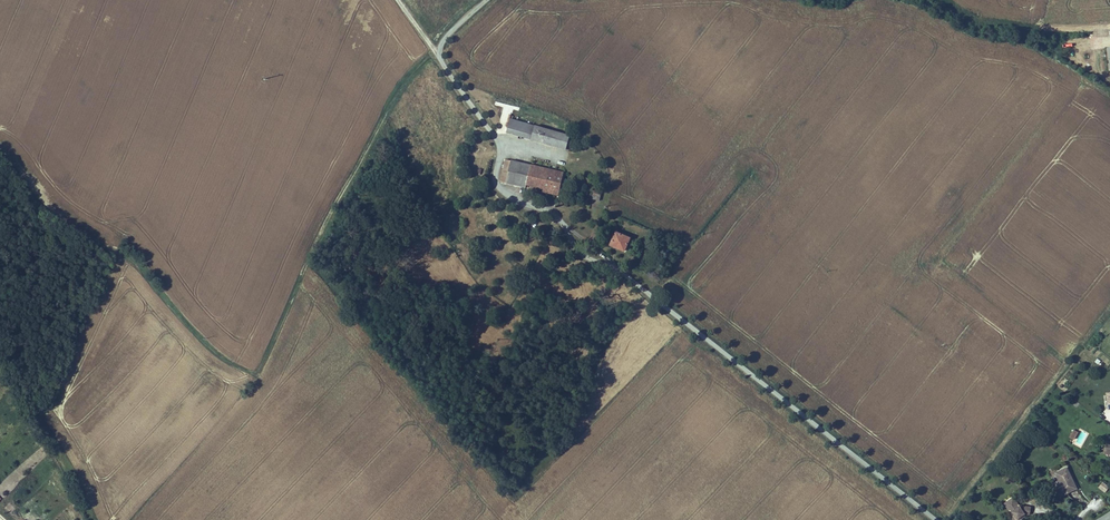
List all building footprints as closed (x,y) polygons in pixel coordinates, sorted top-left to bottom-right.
[(574,133),(516,117),(512,132),(571,147),(574,133)] [(566,171),(508,159),(503,182),(530,187),(531,181),(546,184),(545,191),(561,195),(566,171)] [(606,192),(599,190),(596,198),(604,200),(606,192)] [(632,238),(618,232),(612,245),(620,249),(620,248),(627,250),(632,238)] [(1074,441),(1078,431),(1073,429),(1069,439),(1074,441)] [(1066,490),(1075,486),(1074,483),(1072,483),(1071,481),(1073,480),(1067,467),(1057,471),(1063,484),(1056,487),(1060,495),(1067,492),(1066,490)] [(1103,482),(1098,488),(1105,493),(1109,487),(1103,482)] [(1026,514),(1027,506),(1017,504),(1016,505),(1013,501),(1014,500),(1013,498),(1012,499),(1010,496),(1004,501),(1007,505),(1006,507),(1007,508),(1011,514),(1010,514),(1009,519),(1020,519),(1017,515),(1017,513),(1020,513),(1026,514)] [(14,519),(15,519),(21,513),(13,506),(7,513),(14,519)]
